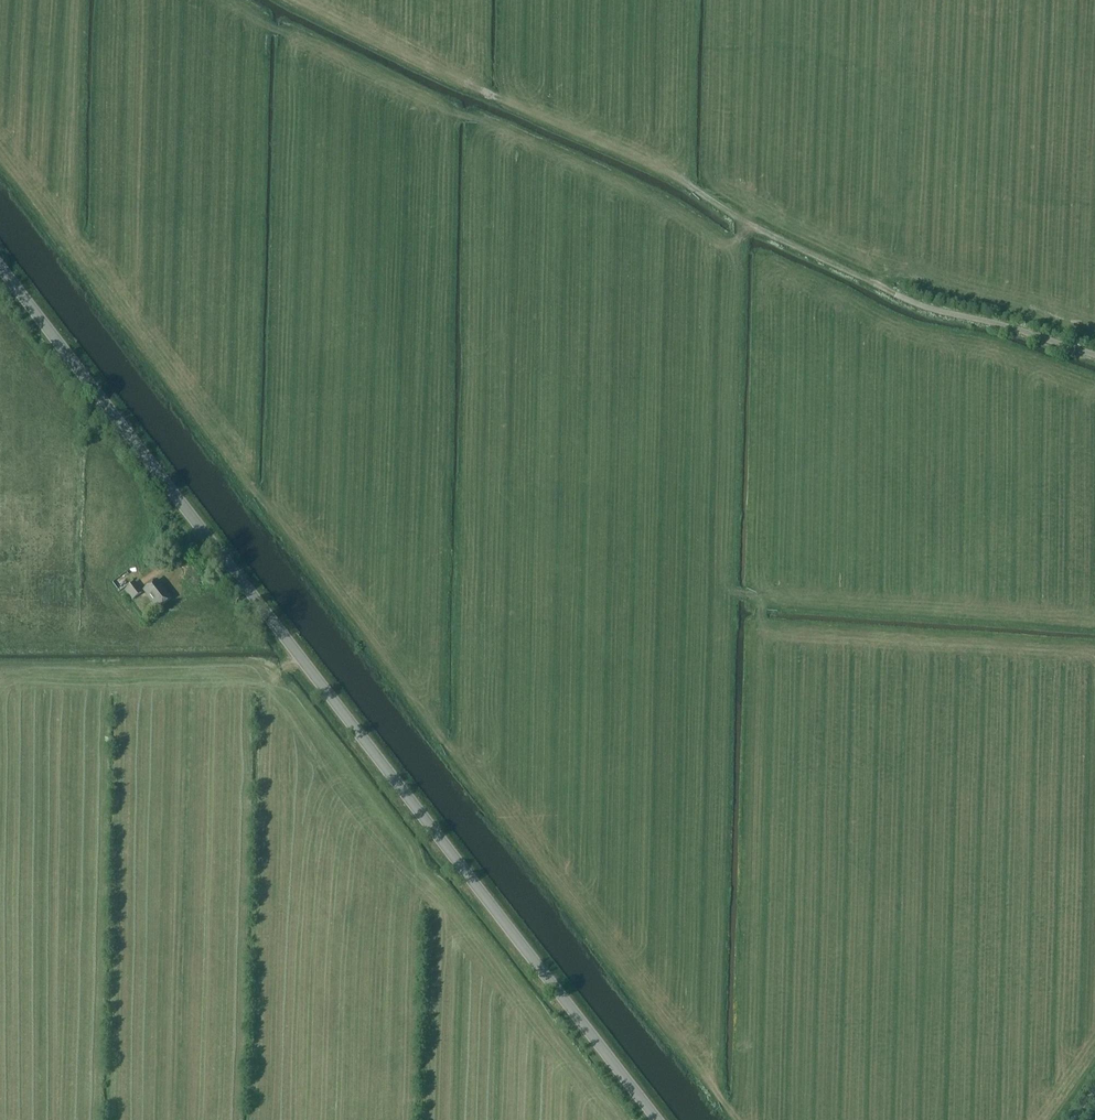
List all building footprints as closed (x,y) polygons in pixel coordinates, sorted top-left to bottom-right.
[(144,590),(158,609),(171,599),(157,580),(144,590)] [(124,591),(132,600),(143,592),(135,582),(124,591)]
